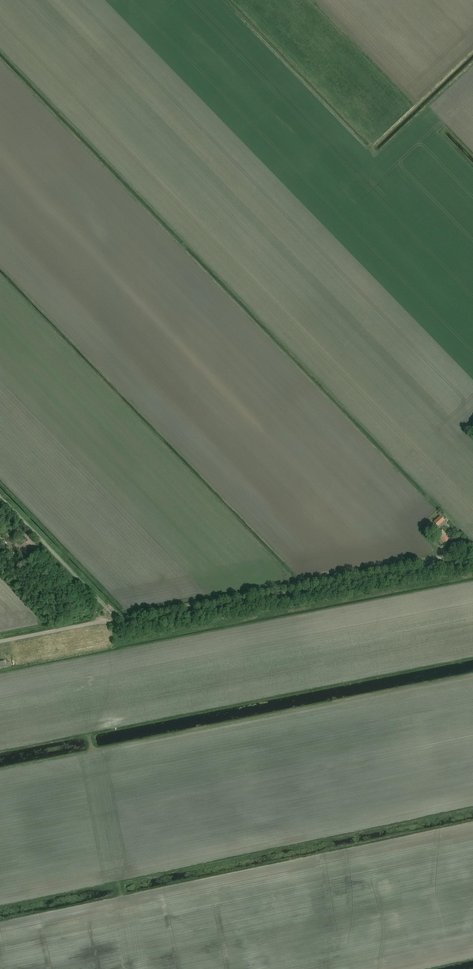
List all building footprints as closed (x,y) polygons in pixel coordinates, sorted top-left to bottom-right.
[(445,520),(441,516),(434,522),(438,527),(445,520)] [(11,543),(17,537),(8,528),(7,529),(6,528),(1,533),(11,543)] [(444,544),(450,539),(442,530),(438,534),(439,535),(437,537),(444,544)] [(13,555),(14,554),(9,548),(4,552),(10,558),(11,560),(14,557),(13,555)]
